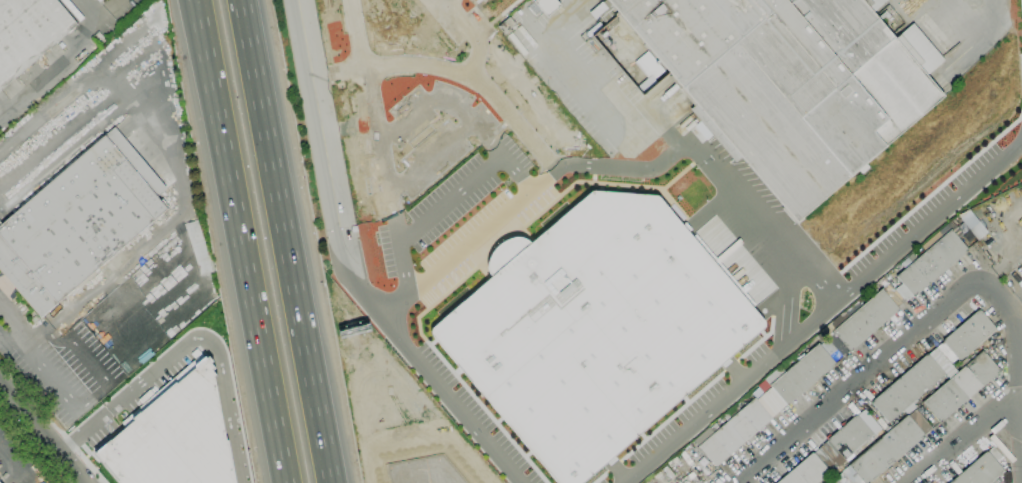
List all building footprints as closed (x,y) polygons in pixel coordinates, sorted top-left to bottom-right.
[(77,25),(0,90),(0,0),(56,0),(77,25)] [(533,2),(535,0),(556,0),(561,6),(547,17),(544,14),(536,20),(526,8),(533,2)] [(602,2),(605,0),(888,0),(873,12),(895,39),(913,23),(944,60),(926,75),(944,96),(865,164),(869,168),(861,174),(858,170),(802,217),(804,220),(799,225),(796,222),(741,157),(735,162),(690,109),(694,106),(667,74),(669,73),(660,62),(658,64),(664,71),(654,80),(657,83),(642,96),(636,88),(647,78),(634,63),(647,51),(656,62),(658,60),(619,14),(616,17),(619,21),(609,29),(599,16),(595,20),(589,13),(602,2)] [(40,318),(0,270),(0,223),(1,224),(105,136),(104,136),(114,127),(166,188),(156,197),(167,209),(57,303),(57,304),(40,318)] [(553,482),(577,482),(765,326),(653,195),(588,191),(528,245),(515,238),(504,238),(494,244),(486,254),(484,267),(487,278),(421,329),(553,482)] [(914,297),(896,277),(950,229),(967,249),(967,250),(914,297)] [(842,357),(825,337),(881,289),(898,308),(898,309),(899,310),(850,352),(849,350),(842,357)] [(951,364),(936,347),(942,342),(942,341),(978,310),(979,311),(980,310),(997,330),(959,361),(957,359),(951,364)] [(716,467),(715,465),(715,466),(698,447),(698,446),(693,440),(709,427),(709,428),(715,423),(719,428),(726,422),(723,418),(729,413),(732,416),(755,397),(756,399),(771,387),(764,380),(780,366),(785,372),(818,343),(835,363),(834,363),(835,365),(787,406),(786,405),(771,418),(772,419),(716,467)] [(940,424),(922,402),(982,351),(999,370),(998,371),(1000,372),(940,424)] [(888,423),(871,403),(872,403),(871,402),(927,354),(927,355),(928,354),(945,374),(888,423)] [(228,442),(223,436),(213,368),(203,355),(200,356),(121,419),(123,429),(96,450),(97,458),(117,482),(234,482),(228,442)] [(844,460),(845,461),(836,469),(819,448),(828,441),(827,439),(856,415),(857,416),(857,415),(874,435),(844,460)] [(924,436),(869,482),(863,482),(848,465),(907,415),(924,434),(923,435),(924,436)] [(1004,471),(990,482),(950,482),(987,451),(993,446),(1002,457),(996,461),(1004,471)] [(830,473),(818,482),(776,482),(812,452),(830,473)] [(438,453),(464,482),(385,482),(381,463),(438,453)]
